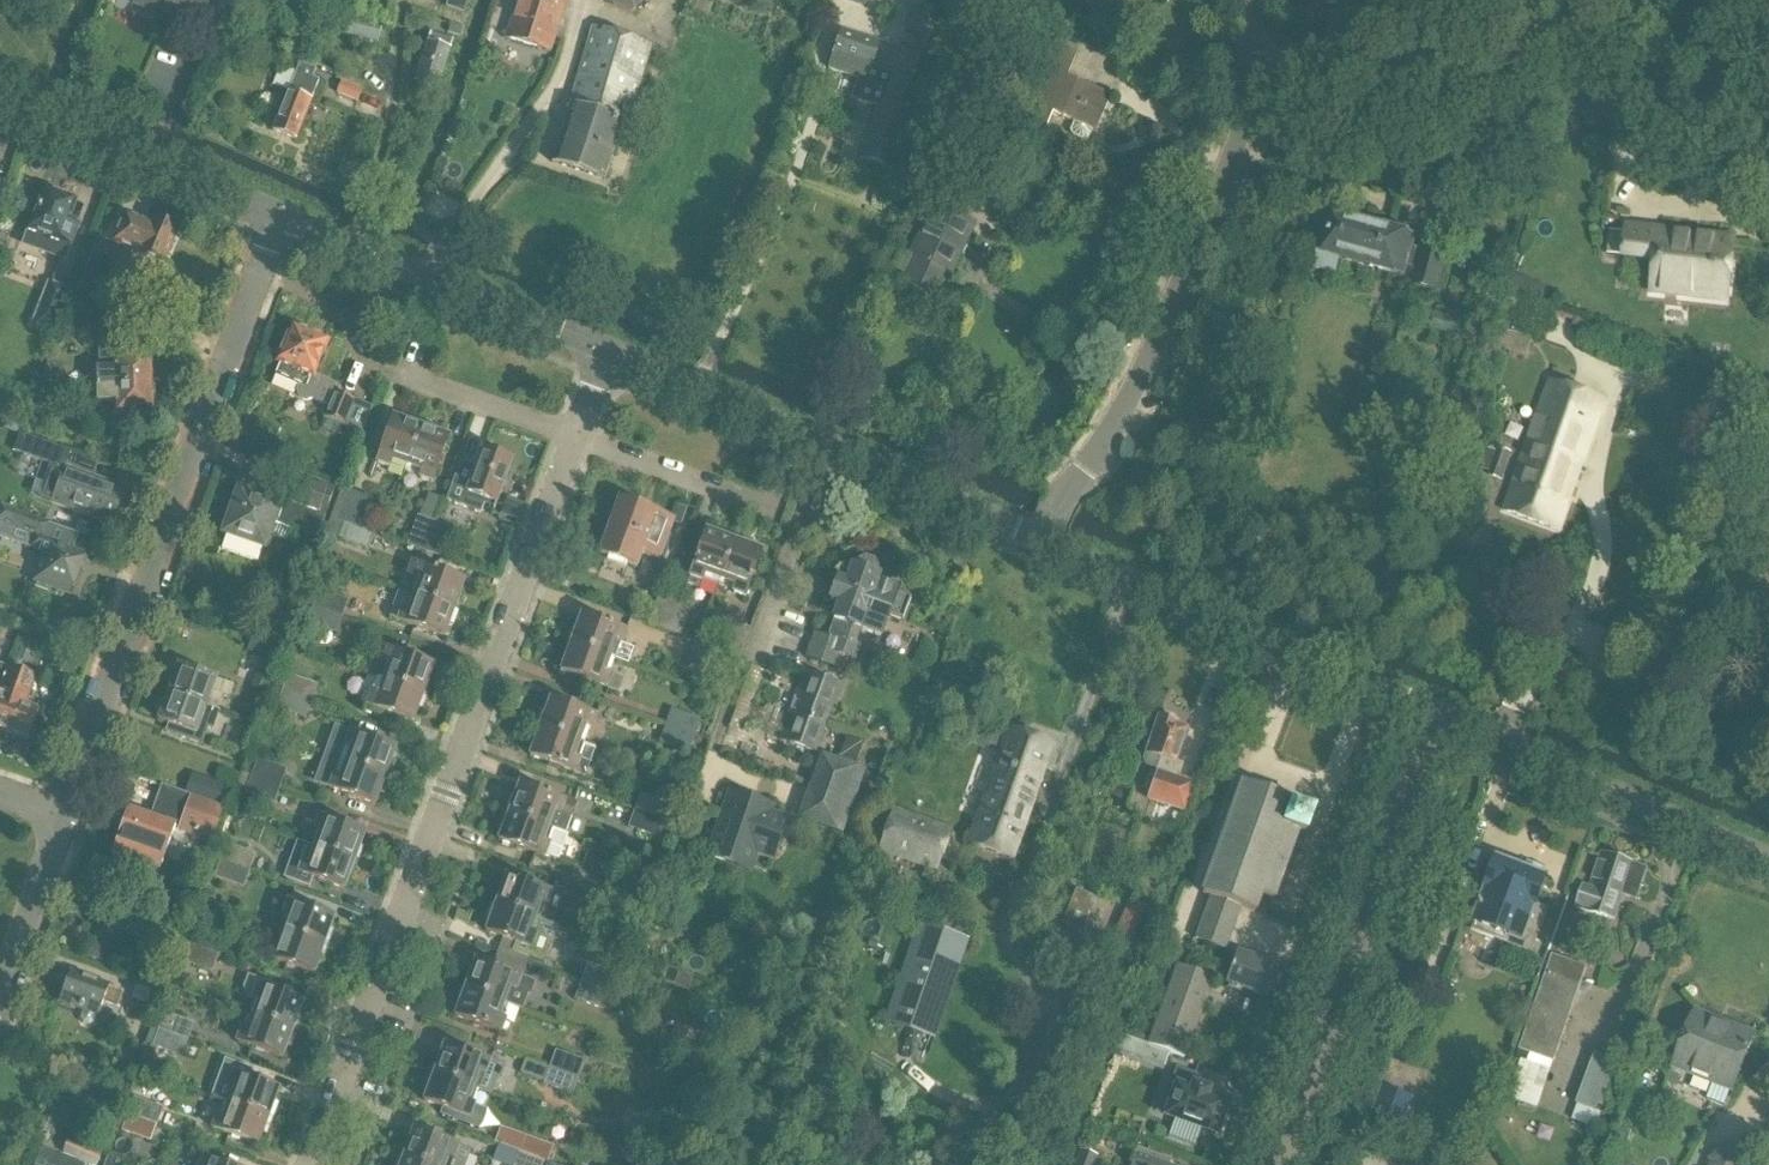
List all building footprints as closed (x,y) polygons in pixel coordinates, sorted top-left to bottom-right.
[(135,5),(196,32),(210,0),(137,0),(135,5)] [(446,8),(464,14),(469,0),(449,0),(446,8)] [(506,40),(550,53),(566,0),(518,0),(506,40)] [(605,5),(634,14),(649,0),(603,0),(605,5)] [(384,9),(366,5),(363,16),(381,19),(384,9)] [(383,23),(349,15),(344,35),(378,44),(383,23)] [(572,105),(571,104),(551,163),(605,181),(622,129),(628,132),(630,124),(630,119),(652,46),(594,27),(572,105)] [(859,101),(878,108),(861,158),(893,169),(914,106),(905,103),(920,55),(842,29),(829,68),(866,81),(859,101)] [(438,90),(450,50),(453,40),(430,33),(415,83),(438,90)] [(1006,47),(1038,60),(1045,46),(1012,33),(1006,47)] [(1081,42),(1058,33),(1052,47),(1023,118),(1046,128),(1052,114),(1073,123),(1069,132),(1073,137),(1082,140),(1087,140),(1091,131),(1094,132),(1108,96),(1066,79),(1076,56),(1081,42)] [(299,63),(273,131),(296,141),(312,101),(311,100),(319,80),(312,78),(316,69),(299,63)] [(950,201),(975,212),(984,191),(960,180),(950,201)] [(80,223),(69,219),(75,202),(45,191),(24,247),(46,256),(47,253),(54,256),(66,260),(80,223)] [(977,224),(932,203),(909,253),(899,249),(890,268),(907,276),(904,282),(935,296),(946,272),(952,276),(977,224)] [(1409,267),(1416,269),(1412,286),(1438,294),(1448,257),(1410,248),(1413,236),(1328,212),(1313,266),(1337,273),(1340,262),(1406,280),(1409,267)] [(139,255),(140,254),(164,265),(179,230),(154,219),(151,225),(126,214),(113,244),(139,255)] [(1626,258),(1655,261),(1651,294),(1728,302),(1734,237),(1696,233),(1696,240),(1658,236),(1659,229),(1629,226),(1628,232),(1609,231),(1607,255),(1626,257),(1626,258)] [(93,251),(82,280),(128,297),(134,279),(109,270),(114,258),(93,251)] [(53,333),(69,289),(48,281),(31,325),(53,333)] [(1463,321),(1435,313),(1431,329),(1459,337),(1463,321)] [(93,372),(93,387),(153,386),(153,373),(156,369),(156,362),(153,359),(153,355),(132,356),(132,326),(98,327),(98,372),(93,372)] [(340,389),(313,377),(324,352),(327,353),(318,375),(334,382),(347,351),(330,344),(328,349),(325,348),(328,342),(294,328),(278,363),(281,364),(276,376),(299,387),(298,388),(297,393),(299,398),(303,401),(308,401),(312,400),(331,408),(326,419),(327,419),(323,430),(337,436),(342,425),(362,434),(373,408),(338,394),(340,389)] [(1502,511),(1560,532),(1607,400),(1549,380),(1502,511)] [(92,391),(92,402),(112,401),(112,417),(153,417),(153,413),(157,410),(157,403),(153,399),(153,386),(93,387),(94,391),(92,391)] [(5,421),(22,427),(24,419),(8,414),(5,421)] [(391,466),(395,468),(405,472),(421,428),(394,418),(376,465),(390,470),(391,466)] [(22,427),(5,421),(2,431),(18,436),(22,427)] [(419,476),(417,480),(432,486),(449,438),(421,428),(405,472),(419,476)] [(15,450),(14,452),(28,457),(49,464),(64,470),(64,468),(65,468),(71,452),(63,449),(34,439),(21,434),(20,435),(16,448),(15,450)] [(461,463),(447,501),(481,513),(485,500),(496,504),(512,462),(498,457),(500,452),(486,447),(484,452),(483,451),(477,469),(461,463)] [(1503,481),(1512,453),(1497,448),(1488,476),(1503,481)] [(64,470),(63,472),(55,470),(52,471),(44,493),(46,496),(53,499),(51,503),(112,525),(125,490),(65,468),(64,468),(64,470)] [(223,536),(225,536),(221,550),(256,563),(261,549),(262,550),(268,535),(286,541),(290,529),(317,538),(334,491),(294,477),(286,500),(283,507),(239,491),(238,493),(233,496),(232,500),(234,505),(231,513),(227,515),(225,522),(227,525),(223,536)] [(355,527),(365,497),(348,491),(337,520),(345,523),(355,527)] [(418,516),(407,546),(425,552),(426,549),(435,522),(434,522),(442,499),(428,494),(420,517),(418,516)] [(618,500),(601,549),(599,555),(638,569),(642,556),(658,562),(673,520),(618,500)] [(47,591),(49,586),(70,594),(84,556),(58,547),(60,543),(46,539),(51,525),(0,507),(0,509),(0,537),(41,552),(40,554),(46,556),(35,586),(47,591)] [(435,522),(426,549),(425,552),(442,558),(452,529),(435,522)] [(345,523),(339,539),(367,550),(373,534),(355,527),(345,523)] [(694,564),(679,559),(668,587),(684,593),(687,584),(698,588),(700,583),(702,584),(704,580),(718,585),(733,542),(706,531),(694,564)] [(718,585),(732,591),(730,594),(744,599),(761,552),(733,542),(718,585)] [(828,638),(814,633),(805,659),(837,670),(842,657),(856,662),(861,645),(856,643),(860,632),(882,640),(890,616),(903,621),(911,599),(895,593),(897,588),(877,581),(878,577),(875,576),(878,568),(874,561),(865,557),(857,561),(854,569),(852,568),(847,584),(837,580),(830,600),(840,603),(832,622),(833,622),(828,638)] [(408,562),(398,590),(459,612),(465,596),(460,595),(465,583),(408,562)] [(666,595),(659,592),(648,624),(682,637),(693,605),(682,600),(684,593),(668,587),(666,595)] [(349,600),(320,590),(314,607),(343,617),(349,600)] [(406,609),(402,607),(397,621),(444,638),(455,610),(411,594),(406,609)] [(308,624),(337,635),(343,617),(314,607),(308,624)] [(628,633),(580,615),(570,643),(614,659),(620,644),(624,645),(628,633)] [(719,669),(725,653),(722,652),(722,651),(696,641),(689,659),(719,669)] [(614,659),(570,643),(560,672),(619,693),(624,680),(613,675),(609,674),(614,659)] [(424,695),(428,697),(434,681),(429,680),(434,668),(386,650),(385,655),(382,654),(373,658),(367,674),(380,680),(424,695)] [(733,674),(738,658),(725,653),(719,669),(733,674)] [(10,668),(0,665),(0,697),(10,668)] [(178,667),(169,694),(218,711),(223,696),(230,699),(235,686),(178,667)] [(28,742),(28,739),(32,740),(36,735),(37,729),(34,724),(38,713),(40,714),(44,705),(25,698),(27,692),(31,693),(36,677),(10,668),(0,697),(0,732),(28,742)] [(803,671),(778,740),(815,754),(841,685),(803,671)] [(318,685),(289,674),(283,691),(312,702),(318,685)] [(371,692),(366,705),(414,723),(418,711),(422,712),(428,697),(424,695),(380,680),(375,693),(371,692)] [(276,709),(306,719),(312,702),(283,691),(276,709)] [(169,724),(167,728),(165,733),(203,746),(208,730),(213,732),(220,712),(218,711),(169,694),(159,721),(169,724)] [(597,718),(549,700),(539,728),(583,744),(589,730),(592,732),(597,718)] [(665,726),(694,737),(695,736),(706,740),(711,726),(700,722),(701,720),(671,709),(665,726)] [(1175,766),(1187,730),(1177,726),(1178,724),(1158,718),(1145,754),(1160,760),(1154,776),(1147,778),(1143,789),(1148,795),(1146,800),(1182,813),(1192,785),(1168,776),(1172,765),(1175,766)] [(659,743),(688,754),(694,737),(665,726),(659,743)] [(583,744),(539,728),(529,756),(585,777),(590,763),(581,759),(580,760),(578,759),(583,744)] [(1054,746),(1007,728),(966,844),(1013,861),(1046,767),(1053,769),(1061,748),(1054,746)] [(342,733),(334,758),(342,761),(342,762),(390,779),(396,763),(392,762),(397,750),(349,732),(348,734),(342,733)] [(856,764),(862,743),(845,738),(839,758),(856,764)] [(860,768),(821,755),(811,784),(856,799),(864,773),(865,771),(860,769),(860,768)] [(287,770),(258,759),(251,777),(281,788),(287,770)] [(390,779),(342,762),(337,776),(333,774),(328,788),(376,805),(380,793),(385,795),(390,779)] [(199,776),(192,796),(217,805),(225,786),(199,776)] [(245,793),(275,804),(281,788),(251,777),(245,793)] [(1211,897),(1197,939),(1196,940),(1225,950),(1240,908),(1254,913),(1261,895),(1273,899),(1297,832),(1305,835),(1314,812),(1289,803),(1290,800),(1242,783),(1202,894),(1211,897)] [(798,820),(826,829),(844,834),(856,799),(811,784),(798,820)] [(519,785),(508,813),(565,834),(577,803),(538,789),(537,791),(519,785)] [(223,809),(185,796),(161,787),(149,819),(128,811),(113,855),(160,872),(176,828),(179,829),(178,833),(210,844),(223,809)] [(774,807),(726,791),(704,856),(752,872),(757,857),(772,862),(787,816),(772,811),(774,807)] [(679,808),(640,794),(634,811),(672,825),(679,808)] [(877,852),(937,874),(952,828),(892,808),(877,852)] [(634,811),(628,828),(666,842),(672,825),(634,811)] [(498,841),(546,859),(547,856),(559,860),(568,835),(565,834),(508,813),(498,841)] [(318,817),(313,831),(317,832),(311,846),(359,864),(365,848),(361,846),(365,834),(318,817)] [(257,855),(227,844),(221,861),(250,872),(257,855)] [(302,859),(298,872),(345,890),(349,878),(354,879),(359,864),(311,846),(306,860),(302,859)] [(1584,886),(1576,909),(1616,922),(1621,905),(1624,905),(1626,897),(1636,900),(1646,870),(1632,865),(1632,864),(1602,853),(1590,888),(1584,886)] [(1472,929),(1509,943),(1508,945),(1531,954),(1542,924),(1535,922),(1538,916),(1535,915),(1548,879),(1498,860),(1472,929)] [(214,878),(244,889),(250,872),(221,861),(214,878)] [(553,894),(506,876),(495,904),(539,920),(545,906),(548,908),(553,894)] [(1076,890),(1059,934),(1081,943),(1097,899),(1076,890)] [(287,902),(282,915),(285,917),(280,930),(329,948),(334,933),(330,931),(334,919),(287,902)] [(539,920),(495,904),(485,932),(533,950),(538,936),(534,934),(539,920)] [(968,941),(917,923),(884,1021),(935,1039),(968,941)] [(225,939),(196,929),(190,945),(219,956),(225,939)] [(271,944),(267,957),(314,974),(319,962),(323,964),(329,948),(280,930),(275,945),(271,944)] [(184,963),(213,973),(219,956),(190,945),(184,963)] [(587,967),(586,967),(580,984),(609,994),(615,978),(615,977),(620,964),(592,953),(587,967)] [(1226,983),(1262,996),(1254,1018),(1268,1023),(1276,1002),(1290,1007),(1302,972),(1270,960),(1269,965),(1236,954),(1226,983)] [(1517,1058),(1521,1059),(1508,1098),(1538,1109),(1587,967),(1553,956),(1517,1058)] [(508,1005),(522,1010),(527,995),(530,996),(536,981),(521,976),(521,978),(475,960),(464,989),(508,1005)] [(1177,966),(1149,1044),(1148,1045),(1184,1058),(1213,979),(1177,966)] [(84,1010),(81,1019),(83,1024),(90,1027),(95,1024),(98,1015),(100,1016),(104,1004),(118,1009),(124,993),(110,988),(71,973),(60,1002),(84,1010)] [(255,1000),(249,1015),(298,1033),(303,1017),(299,1016),(304,1004),(286,997),(289,990),(248,975),(243,988),(245,997),(255,1000)] [(574,1000),(603,1011),(609,994),(580,984),(574,1000)] [(132,999),(138,1002),(135,1010),(148,1015),(151,1006),(157,1008),(162,994),(137,985),(132,999)] [(508,1005),(464,989),(454,1017),(502,1035),(507,1020),(503,1019),(508,1005)] [(1755,1034),(1696,1011),(1672,1070),(1731,1093),(1755,1034)] [(150,1027),(159,1030),(188,1041),(195,1024),(165,1013),(163,1019),(154,1016),(150,1027)] [(240,1028),(236,1042),(283,1059),(288,1047),(292,1049),(298,1033),(249,1015),(244,1029),(240,1028)] [(698,1032),(676,1023),(664,1053),(677,1059),(685,1039),(694,1042),(698,1032)] [(152,1047),(182,1058),(188,1041),(159,1030),(152,1047)] [(1660,1068),(1670,1039),(1653,1034),(1644,1062),(1660,1068)] [(1124,1037),(1119,1050),(1165,1067),(1169,1053),(1148,1045),(1124,1037)] [(477,1090),(492,1095),(497,1080),(500,1080),(505,1066),(488,1060),(487,1061),(443,1045),(433,1073),(477,1090)] [(585,1061),(555,1051),(549,1068),(579,1079),(585,1061)] [(1587,1083),(1583,1092),(1572,1120),(1595,1128),(1607,1091),(1602,1089),(1613,1060),(1598,1054),(1586,1083),(1587,1083)] [(520,1074),(544,1083),(543,1085),(573,1096),(579,1079),(549,1068),(549,1069),(525,1060),(520,1074)] [(1162,1108),(1165,1110),(1162,1118),(1218,1139),(1231,1103),(1209,1094),(1211,1090),(1198,1085),(1201,1077),(1177,1068),(1162,1108)] [(219,1083),(231,1088),(225,1102),(269,1119),(279,1091),(223,1070),(219,1083)] [(477,1090),(433,1073),(423,1101),(471,1119),(476,1105),(472,1103),(477,1090)] [(1367,1122),(1399,1134),(1413,1097),(1380,1085),(1367,1122)] [(128,1114),(158,1125),(164,1109),(134,1098),(128,1114)] [(220,1117),(216,1115),(211,1129),(259,1146),(269,1119),(225,1102),(220,1117)] [(121,1132),(151,1143),(158,1125),(128,1114),(121,1132)] [(500,1126),(494,1144),(518,1153),(525,1136),(500,1126)] [(413,1130),(402,1158),(421,1164),(465,1164),(470,1151),(460,1147),(413,1130)] [(554,1146),(525,1136),(518,1153),(548,1164),(548,1163),(554,1146)] [(63,1155),(80,1161),(86,1147),(69,1141),(63,1155)] [(1171,1159),(1137,1148),(1131,1164),(1169,1164),(1171,1159)] [(1749,1160),(1715,1148),(1709,1164),(1748,1164),(1749,1160)] [(1075,1164),(1094,1164),(1098,1156),(1080,1150),(1075,1164)] [(518,1153),(516,1158),(498,1151),(494,1161),(506,1164),(553,1164),(548,1163),(548,1164),(518,1153)] [(97,1159),(85,1155),(82,1162),(51,1152),(46,1164),(96,1164),(97,1159)] [(120,1161),(106,1156),(103,1164),(119,1164),(120,1161)]
